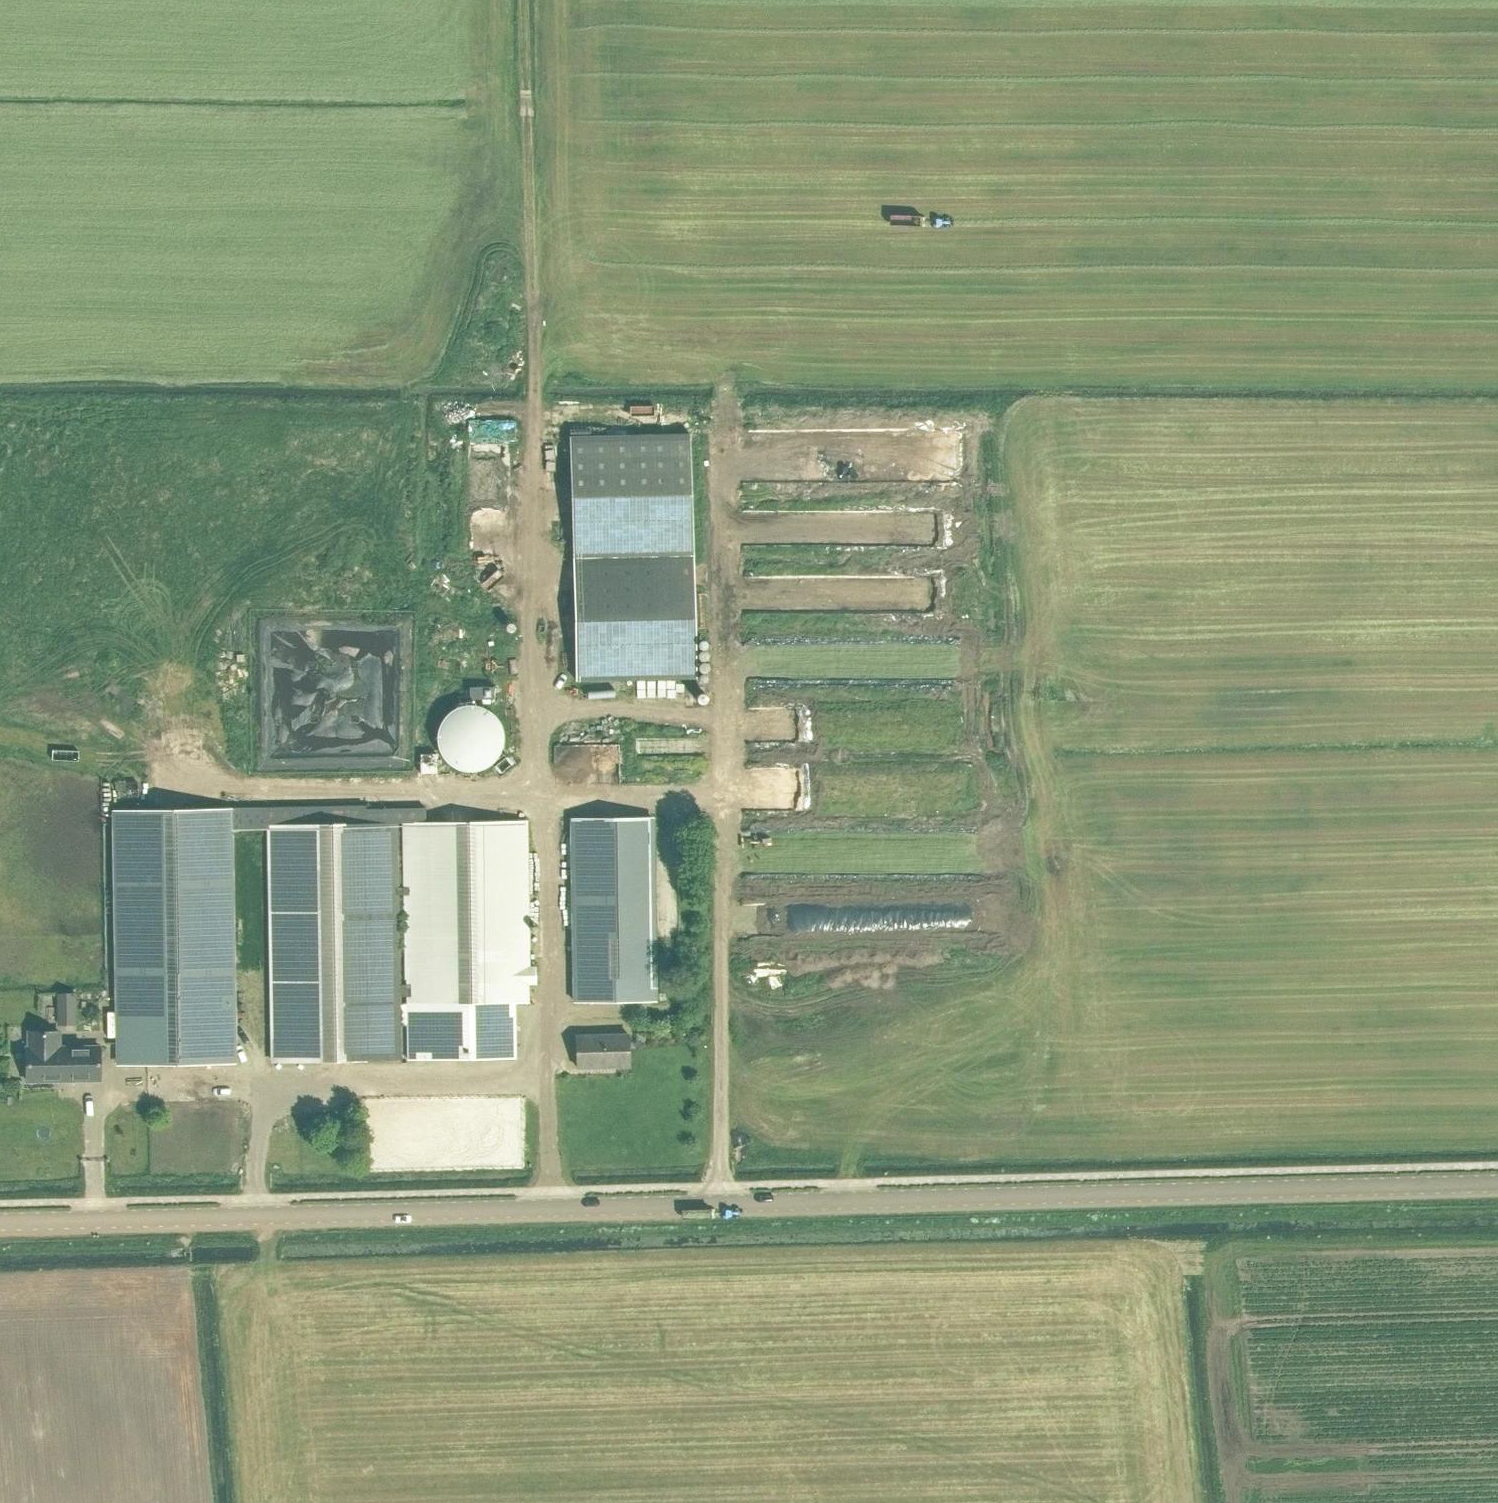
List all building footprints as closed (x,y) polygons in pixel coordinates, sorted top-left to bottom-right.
[(435,425),(435,455),(479,455),(479,425),(435,425)] [(575,680),(696,678),(689,434),(569,436),(575,680)] [(400,643),(402,676),(423,675),(421,642),(400,643)] [(549,653),(535,655),(537,668),(551,666),(549,653)] [(495,687),(469,687),(469,699),(481,699),(481,704),(490,704),(490,699),(495,699),(495,687)] [(525,709),(527,695),(514,694),(513,708),(525,709)] [(437,736),(437,741),(438,747),(439,752),(442,757),(445,761),(450,765),(454,768),(459,770),(465,772),(470,772),(476,772),(482,770),(487,768),(492,764),(496,760),(499,755),(502,750),(503,744),(504,738),(503,733),(502,727),(499,722),(496,717),(492,713),(487,709),(482,707),(476,705),(470,705),(465,705),(459,707),(454,709),(450,712),(445,716),(442,720),(439,725),(438,730),(437,736)] [(534,968),(527,968),(526,820),(426,822),(425,807),(366,808),(365,804),(233,807),(233,829),(268,828),(273,1062),(457,1058),(515,1057),(514,1004),(521,1004),(528,1004),(528,985),(535,985),(534,968)] [(115,811),(119,1064),(233,1062),(229,809),(115,811)] [(652,818),(571,819),(574,1002),(655,1000),(652,818)] [(905,929),(904,908),(823,910),(824,931),(905,929)] [(27,1048),(26,1048),(26,1081),(59,1080),(59,1076),(100,1076),(100,1046),(59,1047),(58,1031),(37,1032),(37,1047),(27,1048)] [(576,1033),(577,1066),(629,1064),(629,1032),(576,1033)]
